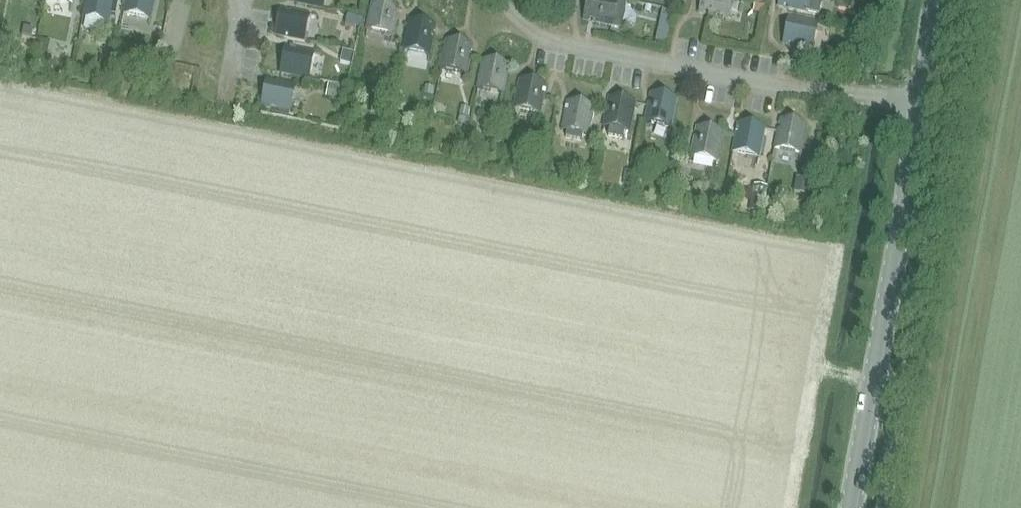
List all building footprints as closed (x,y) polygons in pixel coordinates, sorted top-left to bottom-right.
[(115,0),(89,0),(85,18),(110,23),(115,0)] [(158,0),(130,0),(127,14),(155,19),(158,0)] [(621,0),(591,0),(587,21),(616,27),(621,0)] [(733,0),(704,0),(702,13),(730,18),(733,0)] [(810,0),(782,0),(781,7),(808,12),(810,0)] [(867,13),(869,0),(867,0),(852,0),(850,10),(867,13)] [(398,35),(403,7),(377,1),(371,29),(398,35)] [(307,40),(312,14),(285,9),(279,35),(307,40)] [(815,49),(819,24),(792,19),(788,44),(815,49)] [(434,55),(439,26),(414,20),(408,50),(434,55)] [(864,35),(850,33),(848,46),(861,49),(864,35)] [(470,75),(475,44),(451,40),(445,71),(470,75)] [(312,77),(317,53),(289,48),(284,72),(312,77)] [(507,96),(514,64),(487,60),(481,90),(507,96)] [(293,111),(298,86),(271,80),(266,106),(293,111)] [(545,114),(551,85),(525,80),(519,108),(545,114)] [(677,127),(682,100),(656,94),(650,121),(677,127)] [(635,131),(640,103),(614,99),(609,127),(635,131)] [(593,134),(598,107),(573,101),(568,129),(593,134)] [(803,154),(809,124),(785,119),(778,149),(803,154)] [(763,156),(768,129),(743,124),(737,151),(763,156)] [(722,160),(728,132),(702,126),(696,155),(722,160)] [(578,165),(576,175),(591,178),(593,168),(578,165)]
